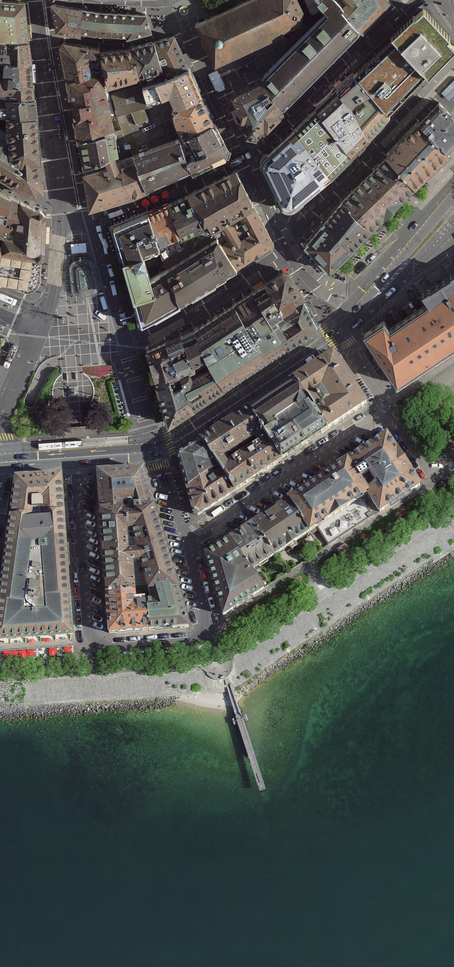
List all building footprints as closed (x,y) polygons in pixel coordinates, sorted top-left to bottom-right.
[(29,40),(24,2),(8,0),(0,0),(0,37),(29,40)] [(196,24),(215,64),(232,57),(234,61),(285,37),(282,31),(299,23),(302,11),(297,0),(248,0),(196,24)] [(285,109),(362,31),(350,17),(357,10),(345,0),(333,0),(325,9),(326,13),(288,49),(261,78),(285,109)] [(317,18),(325,9),(333,0),(307,0),(317,18)] [(357,10),(350,17),(362,31),(376,16),(372,12),(384,0),(345,0),(357,10)] [(81,34),(83,6),(69,3),(50,1),(55,29),(81,34)] [(148,12),(83,6),(81,34),(99,38),(122,38),(152,30),(148,12)] [(391,34),(397,40),(426,73),(428,75),(453,49),(453,42),(422,6),(391,34)] [(8,60),(31,61),(29,40),(0,37),(0,59),(8,60)] [(193,71),(178,38),(160,46),(173,79),(193,71)] [(358,75),(389,112),(403,97),(426,73),(397,40),(373,64),(358,75)] [(173,79),(160,46),(140,51),(153,86),(173,79)] [(104,51),(63,48),(81,146),(114,130),(114,94),(104,51)] [(153,86),(140,51),(104,51),(114,94),(146,88),(153,86)] [(4,84),(32,84),(31,61),(8,60),(0,59),(0,84),(4,84)] [(185,117),(210,105),(193,71),(173,79),(153,86),(146,88),(153,108),(177,102),(185,117)] [(337,87),(370,137),(391,114),(389,112),(358,75),(355,72),(337,87)] [(266,129),(285,109),(261,78),(229,92),(246,133),(257,134),(266,129)] [(32,84),(4,84),(0,84),(0,99),(9,100),(34,98),(32,84)] [(315,107),(353,156),(370,137),(337,87),(315,107)] [(157,120),(146,88),(114,94),(114,130),(157,120)] [(18,188),(37,197),(43,192),(37,117),(35,98),(34,98),(9,100),(0,99),(0,177),(18,188)] [(419,121),(450,152),(453,147),(453,115),(439,100),(419,121)] [(184,134),(216,119),(210,105),(185,117),(178,120),(184,134)] [(295,127),(332,175),(353,156),(315,107),(295,127)] [(199,156),(188,161),(191,169),(192,171),(231,153),(214,121),(188,133),(199,156)] [(419,121),(385,155),(415,186),(450,152),(419,121)] [(295,127),(267,152),(263,156),(262,162),(280,201),(283,205),(288,207),(298,203),(332,175),(295,127)] [(114,130),(81,146),(82,160),(83,172),(119,153),(114,130)] [(179,136),(131,151),(147,189),(191,169),(188,161),(179,136)] [(119,153),(83,172),(89,209),(133,196),(147,189),(131,151),(119,153)] [(385,155),(343,197),(373,230),(415,186),(385,155)] [(258,157),(250,161),(261,184),(269,179),(258,157)] [(225,219),(254,206),(236,168),(201,188),(218,222),(225,219)] [(218,222),(201,188),(149,212),(160,249),(165,259),(189,250),(184,238),(218,222)] [(0,193),(0,248),(2,237),(10,239),(17,203),(0,193)] [(343,197),(324,221),(353,249),(373,230),(343,197)] [(10,239),(19,242),(26,206),(17,203),(10,239)] [(45,265),(49,217),(26,206),(19,242),(10,239),(2,237),(0,248),(0,249),(0,257),(45,265)] [(234,238),(223,244),(237,269),(274,244),(254,206),(225,219),(234,238)] [(160,249),(149,212),(112,228),(123,261),(139,255),(160,249)] [(324,221),(302,244),(330,273),(353,249),(324,221)] [(152,293),(136,298),(141,324),(188,301),(237,269),(223,244),(220,240),(165,276),(163,271),(148,281),(152,293)] [(148,281),(139,255),(123,261),(136,298),(152,293),(148,281)] [(29,296),(37,294),(42,290),(44,284),(45,265),(0,257),(0,284),(29,296)] [(75,268),(74,271),(76,289),(78,291),(80,292),(81,293),(83,293),(92,291),(94,289),(95,287),(95,285),(90,265),(87,263),(78,265),(76,266),(75,268)] [(146,349),(167,426),(319,326),(291,272),(289,269),(285,269),(256,290),(188,333),(146,349)] [(363,334),(397,385),(453,347),(453,274),(422,295),(428,304),(390,329),(384,320),(363,334)] [(334,353),(177,456),(193,514),(198,515),(366,405),(334,353)] [(97,436),(96,425),(56,428),(57,438),(97,436)] [(387,435),(347,461),(368,493),(380,511),(420,485),(387,435)] [(347,461),(288,500),(310,532),(317,527),(328,544),(373,515),(362,497),(368,493),(347,461)] [(146,487),(141,469),(121,471),(119,471),(96,472),(100,529),(104,572),(107,612),(108,633),(188,627),(177,591),(164,548),(152,506),(146,487)] [(73,647),(71,605),(60,475),(15,478),(0,579),(0,652),(73,647)] [(310,532),(288,500),(253,523),(274,555),(310,532)] [(274,555),(253,523),(229,538),(252,570),(264,588),(271,584),(258,566),(274,555)] [(223,615),(264,588),(252,570),(229,538),(205,554),(223,615)] [(345,544),(337,549),(341,554),(349,549),(345,544)] [(185,557),(172,553),(177,568),(189,572),(185,557)]
